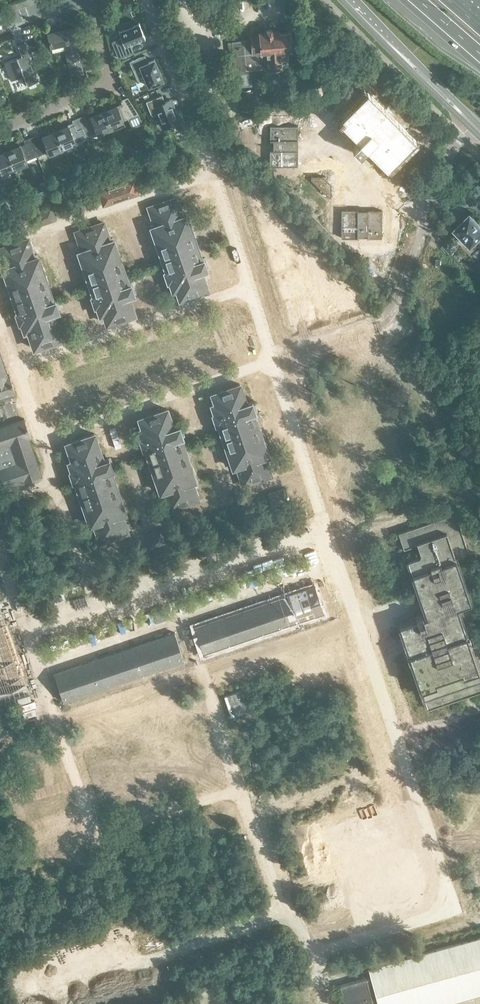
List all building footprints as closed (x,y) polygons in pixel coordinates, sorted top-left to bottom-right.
[(122,37),(112,41),(119,58),(134,51),(130,42),(144,36),(144,37),(145,37),(139,22),(138,22),(139,23),(133,25),(132,23),(124,26),(125,29),(120,31),(119,30),(122,37)] [(75,27),(48,33),(50,47),(64,44),(72,75),(83,73),(76,41),(78,41),(75,27)] [(253,40),(244,40),(232,41),(236,86),(252,85),(252,78),(263,77),(263,68),(283,67),(283,65),(289,65),(289,56),(290,56),(289,50),(290,49),(289,33),(279,33),(279,31),(274,32),(271,29),(267,29),(264,32),(261,33),(261,35),(252,35),(253,40)] [(24,41),(17,44),(22,56),(4,62),(11,80),(23,76),(27,86),(38,82),(30,61),(31,60),(24,41)] [(141,56),(130,61),(134,70),(141,67),(146,78),(149,85),(148,85),(149,86),(150,86),(150,85),(162,80),(163,80),(163,79),(162,79),(159,72),(160,72),(158,67),(157,67),(154,60),(155,60),(154,59),(144,63),(141,56)] [(367,91),(340,120),(360,141),(354,148),(368,161),(374,156),(388,170),(417,139),(367,91)] [(162,94),(146,101),(151,115),(157,113),(163,127),(170,124),(172,123),(179,120),(175,112),(177,111),(174,105),(173,105),(171,100),(165,102),(162,94)] [(117,105),(104,111),(111,128),(124,123),(123,120),(139,113),(128,96),(121,99),(123,105),(118,107),(117,105)] [(111,128),(104,111),(91,116),(92,118),(86,120),(84,115),(78,117),(86,136),(92,133),(93,136),(111,128)] [(68,125),(55,131),(63,149),(75,143),(74,141),(86,136),(78,117),(72,119),(75,125),(69,127),(68,125)] [(63,149),(55,131),(42,136),(43,138),(38,140),(35,135),(29,137),(37,156),(48,152),(49,154),(63,149)] [(19,146),(7,151),(14,169),(26,164),(25,161),(37,156),(29,137),(23,140),(26,145),(20,148),(19,146)] [(271,140),(270,162),(281,162),(281,140),(271,140)] [(291,140),(281,140),(281,162),(291,162),(291,140)] [(291,140),(291,162),(300,162),(300,140),(291,140)] [(300,140),(300,162),(310,162),(310,140),(300,140)] [(310,140),(310,162),(320,162),(320,140),(310,140)] [(320,162),(320,163),(330,163),(330,140),(320,140),(320,162)] [(7,151),(0,154),(0,173),(1,174),(14,169),(7,151)] [(345,177),(345,188),(367,188),(367,177),(345,177)] [(134,180),(99,192),(103,205),(139,193),(134,180)] [(44,195),(49,193),(50,192),(47,186),(41,189),(44,195)] [(345,188),(345,197),(367,197),(367,188),(345,188)] [(154,224),(151,225),(167,271),(165,271),(168,281),(170,281),(173,290),(176,288),(180,298),(208,289),(201,270),(207,268),(203,258),(202,259),(186,214),(183,215),(176,197),(148,207),(154,224)] [(345,197),(345,207),(367,207),(367,197),(345,197)] [(51,207),(35,213),(40,225),(55,219),(51,207)] [(345,207),(345,217),(367,217),(367,207),(345,207)] [(452,226),(454,229),(470,244),(471,243),(473,243),(476,241),(475,239),(479,235),(479,234),(479,221),(469,210),(460,218),(458,220),(452,226)] [(345,217),(345,227),(367,227),(367,217),(345,217)] [(103,222),(76,232),(82,249),(78,250),(94,295),(92,296),(95,306),(97,305),(100,314),(104,313),(107,323),(135,314),(128,295),(134,293),(130,283),(129,283),(113,239),(110,240),(103,222)] [(344,227),(344,237),(367,237),(367,227),(345,227),(344,227)] [(454,237),(450,241),(448,239),(443,244),(451,253),(457,248),(455,246),(459,242),(454,237)] [(28,239),(0,248),(6,266),(2,267),(18,312),(16,313),(20,323),(22,322),(25,331),(28,330),(34,348),(62,338),(53,312),(58,310),(55,300),(53,300),(38,256),(34,257),(28,239)] [(215,403),(212,405),(215,413),(213,414),(216,424),(218,423),(234,469),(237,468),(243,485),(271,475),(265,457),(268,456),(253,411),(255,411),(251,401),(246,403),(239,384),(212,393),(215,403)] [(142,428),(139,429),(142,438),(140,439),(143,449),(145,448),(161,494),(164,492),(170,510),(198,500),(192,482),(195,481),(180,436),(182,435),(178,425),(173,427),(166,408),(139,418),(142,428)] [(94,433),(66,443),(72,461),(69,462),(72,471),(70,471),(73,481),(75,481),(91,526),(94,525),(100,542),(128,533),(122,515),(125,513),(110,469),(112,468),(108,458),(103,460),(94,433)] [(284,488),(268,493),(273,506),(288,500),(284,488)] [(161,529),(145,535),(149,548),(166,542),(161,529)] [(457,561),(456,559),(440,564),(439,561),(428,565),(429,568),(425,569),(429,582),(417,587),(427,615),(423,617),(422,613),(416,616),(417,618),(399,624),(408,650),(403,651),(407,661),(411,660),(428,709),(479,691),(479,643),(471,646),(469,640),(473,639),(470,629),(465,630),(462,621),(476,617),(471,602),(457,561)] [(315,585),(194,625),(203,653),(324,613),(315,585)] [(0,615),(0,692),(26,683),(23,674),(25,673),(7,622),(6,623),(3,614),(0,615)] [(174,632),(54,673),(63,701),(184,660),(174,632)] [(325,913),(314,916),(316,922),(327,919),(325,913)]
